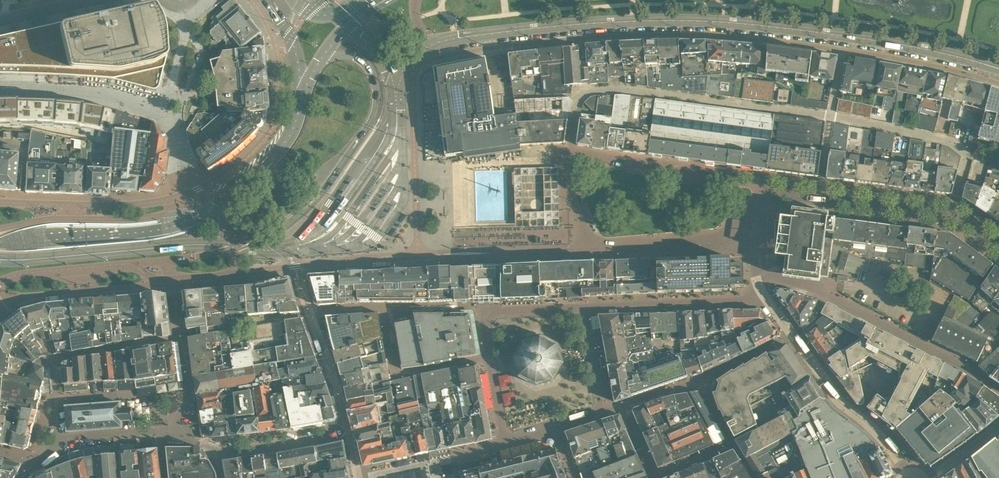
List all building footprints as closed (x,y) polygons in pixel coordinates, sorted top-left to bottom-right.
[(211,31),(211,41),(212,41),(217,42),(220,43),(224,39),(226,42),(227,51),(241,50),(240,49),(261,33),(240,6),(239,7),(234,0),(232,0),(222,8),(225,11),(217,17),(218,19),(211,24),(211,28),(213,30),(211,31)] [(164,34),(162,26),(160,19),(156,11),(154,8),(154,7),(153,6),(152,5),(151,4),(150,4),(149,4),(147,4),(0,37),(0,74),(3,74),(20,75),(32,75),(42,76),(55,76),(76,77),(109,79),(111,80),(112,80),(151,90),(152,90),(153,90),(154,90),(155,89),(156,88),(157,88),(157,87),(158,86),(164,62),(165,60),(165,58),(165,55),(164,34)] [(241,50),(227,51),(224,51),(224,52),(220,58),(211,61),(214,73),(241,71),(267,68),(264,37),(254,43),(254,48),(241,50)] [(658,41),(644,42),(647,75),(648,86),(661,88),(658,42),(658,41)] [(679,41),(658,42),(661,88),(683,91),(682,76),(681,59),(680,59),(679,41)] [(707,63),(706,53),(706,41),(703,41),(703,42),(684,41),(681,41),(681,55),(683,76),(682,76),(683,91),(705,94),(707,76),(707,63)] [(723,43),(706,41),(706,53),(707,63),(707,76),(721,75),(722,75),(723,43)] [(624,72),(634,72),(634,68),(632,42),(619,43),(624,72)] [(643,42),(632,42),(634,68),(634,72),(635,80),(636,85),(641,85),(640,75),(647,75),(644,42),(643,42)] [(619,43),(605,44),(606,52),(609,52),(609,60),(607,60),(607,62),(608,74),(608,77),(625,75),(624,72),(619,43)] [(735,74),(736,64),(737,44),(723,43),(722,75),(735,74)] [(609,82),(608,77),(608,74),(607,62),(607,60),(609,60),(609,52),(606,52),(605,44),(585,45),(580,46),(580,47),(582,58),(586,57),(587,64),(588,64),(588,68),(587,68),(588,83),(589,83),(589,84),(609,82)] [(751,45),(737,44),(736,64),(735,74),(737,74),(741,73),(745,73),(749,73),(750,73),(751,45)] [(572,46),(563,47),(566,85),(572,84),(582,84),(582,81),(586,80),(586,83),(588,83),(587,68),(581,68),(579,51),(578,46),(575,46),(575,45),(572,45),(572,46)] [(764,66),(766,47),(751,45),(750,73),(757,75),(765,77),(766,71),(766,67),(764,66)] [(538,51),(541,74),(541,77),(542,83),(543,89),(544,95),(571,93),(572,84),(566,85),(563,47),(538,50),(538,51)] [(768,47),(766,67),(766,71),(776,73),(775,82),(787,88),(788,74),(794,75),(797,51),(768,47)] [(523,76),(541,74),(538,51),(519,53),(523,76)] [(797,51),(794,75),(796,75),(795,81),(808,83),(812,53),(797,51)] [(511,78),(512,84),(514,95),(524,93),(523,83),(523,79),(523,76),(519,53),(508,54),(509,61),(511,78)] [(832,80),(837,57),(814,53),(811,77),(832,80)] [(496,63),(509,61),(508,54),(496,56),(496,63)] [(521,145),(514,100),(514,95),(512,84),(506,85),(510,116),(487,119),(485,98),(492,97),(491,85),(486,62),(486,57),(433,68),(438,102),(438,104),(442,134),(445,156),(447,156),(464,154),(464,153),(465,158),(521,150),(521,145)] [(876,88),(881,64),(857,60),(855,66),(845,65),(840,91),(852,93),(854,83),(866,85),(868,89),(873,90),(876,87),(876,88)] [(902,68),(881,64),(876,88),(877,88),(875,95),(887,97),(887,93),(889,93),(887,100),(884,100),(882,106),(874,105),(871,118),(872,119),(872,118),(892,122),(894,110),(894,109),(895,107),(896,100),(902,68)] [(242,92),(269,90),(267,68),(241,71),(214,73),(216,79),(217,79),(217,81),(216,82),(215,82),(215,83),(215,84),(215,85),(216,85),(216,86),(217,86),(217,88),(217,94),(242,92)] [(908,94),(904,112),(918,115),(920,108),(922,97),(923,94),(928,73),(902,68),(896,100),(902,101),(903,93),(908,94)] [(923,94),(922,97),(920,108),(924,109),(939,113),(942,102),(943,98),(948,76),(928,72),(928,73),(923,94)] [(734,97),(742,98),(745,79),(745,73),(741,73),(737,74),(734,97)] [(734,98),(734,97),(737,74),(735,74),(722,75),(721,75),(719,96),(734,98)] [(721,75),(707,76),(705,94),(719,96),(721,75)] [(962,106),(962,104),(968,81),(948,76),(943,98),(952,101),(951,106),(955,107),(956,105),(957,105),(962,106)] [(773,102),(773,100),(775,83),(745,79),(742,98),(742,99),(773,102)] [(962,104),(985,111),(991,88),(968,81),(962,104)] [(523,83),(524,93),(528,93),(529,91),(534,93),(536,86),(523,83)] [(991,88),(985,111),(978,136),(978,138),(995,142),(998,127),(998,91),(991,88)] [(217,94),(217,96),(218,107),(225,107),(227,110),(228,112),(244,112),(248,112),(262,119),(264,118),(263,111),(267,111),(270,108),(269,106),(270,106),(269,96),(268,90),(269,90),(242,92),(217,94)] [(779,90),(778,101),(787,102),(788,91),(779,90)] [(792,92),(791,102),(791,105),(827,110),(828,103),(807,100),(792,92)] [(596,112),(592,147),(607,149),(613,106),(607,106),(609,95),(599,96),(597,111),(596,112)] [(607,149),(623,151),(631,96),(622,95),(615,95),(607,149)] [(597,111),(599,96),(596,96),(591,97),(585,102),(592,110),(597,111)] [(623,151),(648,154),(650,140),(655,99),(631,96),(623,151)] [(564,143),(564,142),(571,97),(514,100),(521,145),(532,145),(564,143)] [(655,99),(650,140),(742,153),(743,150),(751,151),(751,154),(769,156),(774,115),(655,99)] [(97,130),(102,109),(96,107),(91,106),(85,105),(79,104),(73,104),(67,103),(61,103),(55,102),(49,102),(43,102),(37,101),(31,101),(25,101),(19,101),(13,101),(7,101),(1,101),(0,101),(0,124),(2,124),(8,124),(14,124),(20,124),(26,124),(36,124),(46,125),(56,125),(66,126),(78,127),(84,128),(90,129),(96,130),(97,130)] [(853,102),(850,114),(870,118),(872,105),(853,102)] [(892,123),(901,125),(903,112),(894,110),(892,122),(892,123)] [(111,145),(110,159),(108,187),(112,187),(112,189),(134,191),(134,190),(138,190),(152,122),(143,118),(127,114),(116,111),(112,123),(112,132),(111,145)] [(263,125),(264,124),(264,123),(263,122),(263,121),(261,120),(262,119),(248,112),(244,112),(228,112),(227,113),(208,113),(198,113),(188,131),(188,136),(189,141),(191,145),(192,148),(193,152),(196,156),(200,162),(203,165),(204,165),(207,166),(207,167),(210,171),(222,163),(227,160),(234,154),(238,151),(242,147),(250,140),(254,136),(256,134),(252,130),(255,126),(257,128),(258,128),(259,128),(260,128),(262,127),(263,125)] [(592,147),(596,112),(596,116),(581,114),(577,145),(592,147)] [(817,177),(824,121),(774,115),(769,156),(767,170),(787,173),(817,177)] [(914,128),(934,132),(937,119),(918,115),(914,128)] [(159,184),(160,174),(160,173),(163,173),(164,173),(164,172),(166,153),(167,153),(166,151),(163,151),(165,140),(164,138),(164,139),(161,133),(160,131),(152,122),(138,190),(138,191),(153,191),(159,184)] [(949,131),(955,133),(957,124),(951,122),(949,131)] [(849,126),(833,123),(830,151),(836,152),(835,153),(839,154),(839,153),(845,153),(849,126)] [(981,125),(974,123),(971,133),(978,135),(981,125)] [(863,129),(849,126),(845,153),(842,180),(856,182),(863,129)] [(985,177),(998,181),(998,127),(995,142),(992,154),(985,177)] [(856,182),(872,184),(875,162),(873,162),(874,149),(867,148),(869,130),(863,129),(856,182)] [(30,130),(26,164),(25,191),(25,192),(53,193),(55,165),(54,165),(55,140),(44,140),(44,134),(30,130)] [(892,151),(894,136),(869,130),(867,148),(874,149),(873,162),(875,162),(872,184),(888,186),(891,162),(892,151)] [(974,153),(978,138),(978,136),(970,134),(967,146),(966,146),(974,153)] [(910,139),(906,164),(903,188),(904,188),(919,190),(925,149),(926,142),(910,139)] [(81,150),(80,161),(80,167),(79,181),(78,181),(78,189),(78,194),(81,194),(84,194),(86,164),(87,141),(81,140),(80,148),(80,150),(81,150)] [(742,153),(650,140),(648,154),(688,159),(727,165),(767,170),(769,156),(751,154),(751,151),(743,150),(742,153)] [(919,190),(935,192),(941,145),(937,144),(936,150),(925,149),(919,190)] [(19,191),(21,166),(15,166),(17,146),(2,145),(0,145),(0,189),(19,191)] [(935,192),(951,194),(957,171),(961,157),(948,147),(941,145),(935,192)] [(55,150),(55,158),(55,165),(53,193),(67,194),(71,160),(71,151),(67,151),(55,150)] [(836,152),(830,151),(830,154),(829,154),(826,178),(842,180),(845,153),(839,153),(839,154),(835,153),(836,152)] [(86,164),(84,194),(89,195),(101,196),(101,195),(107,195),(108,187),(110,159),(90,158),(90,164),(86,164)] [(80,167),(80,161),(75,160),(71,160),(67,194),(78,194),(78,189),(78,181),(79,181),(80,167)] [(902,188),(903,188),(906,164),(891,162),(888,186),(889,186),(902,188)] [(559,226),(559,209),(558,167),(513,168),(515,227),(559,226)] [(345,171),(343,169),(329,190),(331,191),(345,171)] [(356,178),(354,177),(340,195),(343,197),(356,178)] [(382,179),(380,177),(362,203),(364,204),(382,179)] [(985,177),(983,186),(975,205),(988,213),(995,199),(998,192),(998,191),(998,181),(985,177)] [(975,205),(983,186),(966,183),(962,198),(975,205)] [(388,192),(386,191),(376,205),(378,207),(388,192)] [(998,222),(998,201),(995,199),(988,213),(998,222)] [(783,272),(828,278),(830,259),(835,219),(828,218),(828,213),(792,208),(790,218),(781,217),(781,221),(775,221),(775,240),(781,240),(781,243),(780,243),(776,256),(786,257),(783,272)] [(406,216),(404,214),(390,235),(392,236),(406,216)] [(854,222),(835,219),(830,259),(836,260),(840,246),(851,250),(854,222)] [(870,224),(854,222),(851,250),(869,256),(886,259),(890,227),(870,224)] [(904,261),(906,252),(909,229),(890,227),(886,259),(904,261)] [(937,233),(909,229),(906,252),(934,256),(937,233)] [(983,278),(992,265),(951,235),(937,233),(934,256),(932,269),(931,278),(968,300),(980,282),(978,281),(981,277),(983,278)] [(849,254),(843,252),(838,266),(844,269),(849,254)] [(904,265),(932,269),(934,256),(906,252),(904,261),(904,265)] [(689,259),(657,259),(658,282),(658,292),(734,290),(734,286),(744,286),(743,264),(731,264),(731,257),(712,258),(689,259)] [(650,260),(628,261),(629,278),(629,281),(649,279),(649,284),(649,285),(655,284),(655,282),(658,282),(657,259),(650,260)] [(567,288),(582,287),(594,287),(594,262),(594,260),(591,260),(572,261),(561,261),(539,262),(538,265),(540,265),(541,290),(547,290),(546,283),(556,282),(556,283),(558,283),(558,288),(567,288)] [(617,278),(629,278),(628,261),(616,261),(616,264),(617,278)] [(594,262),(594,287),(599,287),(599,281),(607,281),(614,280),(613,262),(594,262)] [(547,299),(547,290),(541,290),(540,265),(538,265),(502,266),(502,267),(502,271),(501,288),(502,300),(547,299)] [(460,268),(451,268),(452,291),(452,292),(455,292),(455,301),(467,301),(467,300),(470,300),(486,300),(502,300),(501,288),(502,271),(502,267),(486,267),(471,268),(469,268),(469,269),(460,269),(460,268)] [(340,273),(340,283),(341,292),(346,292),(357,292),(358,302),(385,301),(408,301),(429,302),(455,301),(455,292),(452,292),(452,291),(451,268),(429,269),(429,270),(417,270),(407,271),(407,270),(384,271),(384,272),(363,272),(340,273)] [(987,306),(998,293),(998,271),(995,268),(971,302),(982,312),(987,306)] [(346,303),(346,292),(341,292),(340,283),(338,283),(337,274),(310,275),(308,278),(308,279),(316,303),(319,305),(346,303)] [(257,286),(246,287),(248,313),(248,315),(249,315),(271,313),(270,302),(280,302),(295,301),(290,279),(281,281),(281,280),(279,281),(268,284),(268,283),(266,283),(266,284),(257,286)] [(594,287),(582,287),(582,296),(587,296),(588,296),(600,295),(609,295),(608,285),(607,285),(607,281),(599,281),(599,287),(594,287)] [(649,284),(644,284),(644,294),(658,293),(658,292),(658,282),(655,282),(655,284),(649,285),(649,284)] [(630,294),(644,294),(644,284),(643,284),(643,285),(630,285),(629,285),(630,294)] [(617,285),(608,285),(609,295),(617,295),(617,286),(617,285)] [(617,295),(630,294),(629,285),(617,286),(617,295)] [(225,322),(228,330),(250,326),(249,315),(248,315),(248,313),(246,287),(226,289),(228,319),(226,319),(226,321),(226,322),(225,322)] [(582,296),(582,287),(567,288),(567,296),(582,296)] [(208,324),(226,321),(226,319),(228,319),(226,289),(204,290),(206,313),(207,313),(208,324)] [(191,329),(193,337),(202,334),(209,333),(208,327),(213,326),(214,332),(228,330),(225,322),(226,322),(226,321),(208,324),(207,313),(206,313),(204,290),(183,292),(188,329),(191,329)] [(775,293),(787,308),(796,292),(793,292),(779,290),(777,290),(776,290),(775,290),(775,291),(775,292),(775,293)] [(346,303),(358,302),(357,292),(346,292),(346,303)] [(806,295),(796,292),(787,308),(793,317),(806,295)] [(987,306),(997,312),(998,313),(998,293),(987,306)] [(157,336),(172,335),(170,322),(167,295),(156,296),(156,294),(143,295),(145,313),(142,313),(144,336),(157,335),(157,336)] [(143,336),(144,336),(142,313),(145,313),(143,295),(142,295),(130,296),(118,297),(123,341),(134,339),(143,338),(143,336)] [(806,295),(793,317),(802,329),(803,330),(815,319),(817,316),(818,313),(819,310),(814,307),(818,299),(806,295)] [(998,315),(991,312),(984,319),(979,314),(973,320),(965,311),(971,306),(968,303),(954,295),(930,339),(951,350),(970,359),(989,377),(998,383),(998,316),(998,315)] [(123,341),(118,297),(117,297),(104,298),(107,329),(108,344),(123,341)] [(96,299),(95,299),(97,320),(91,320),(94,347),(108,344),(107,329),(104,298),(96,299)] [(73,331),(51,335),(56,353),(84,349),(94,347),(91,320),(97,320),(95,299),(71,301),(73,331)] [(818,313),(823,315),(836,323),(834,326),(828,330),(829,331),(822,337),(822,338),(813,344),(826,362),(840,379),(839,380),(856,404),(856,405),(857,406),(858,406),(860,406),(861,406),(862,405),(863,403),(863,402),(859,386),(855,372),(874,364),(895,375),(902,378),(890,402),(881,397),(880,398),(877,395),(867,408),(892,428),(895,430),(896,429),(930,399),(921,388),(927,376),(936,380),(936,381),(937,381),(939,377),(944,364),(913,348),(908,345),(854,317),(818,299),(814,307),(819,310),(818,313)] [(54,354),(56,353),(51,335),(73,331),(71,301),(70,301),(46,303),(45,303),(52,329),(48,330),(54,354)] [(280,302),(280,312),(281,314),(300,312),(296,302),(295,301),(280,302)] [(270,302),(271,313),(280,312),(280,302),(270,302)] [(48,330),(52,329),(45,303),(22,309),(33,330),(44,327),(45,330),(48,330)] [(22,309),(3,324),(36,359),(43,355),(38,349),(32,341),(35,339),(32,330),(33,330),(22,309)] [(770,322),(761,309),(732,311),(735,335),(748,328),(749,331),(770,322)] [(694,342),(696,348),(709,344),(708,339),(721,337),(718,311),(713,311),(692,312),(694,342)] [(732,311),(718,311),(721,337),(730,360),(743,353),(736,337),(735,335),(732,311)] [(650,314),(651,332),(651,338),(663,339),(664,340),(668,340),(669,339),(680,338),(678,312),(650,314)] [(692,312),(678,312),(680,338),(681,350),(696,350),(696,348),(694,342),(692,312)] [(378,313),(327,317),(332,341),(380,327),(378,313)] [(415,320),(414,314),(393,319),(394,324),(415,320)] [(452,362),(451,360),(477,355),(473,335),(469,314),(414,314),(415,320),(425,365),(426,367),(452,362)] [(623,327),(635,326),(635,325),(634,314),(620,315),(623,327)] [(642,314),(634,314),(635,325),(635,326),(636,330),(636,334),(643,333),(642,314)] [(642,314),(643,333),(651,332),(650,314),(642,314)] [(636,330),(635,326),(623,327),(620,315),(604,315),(599,316),(592,317),(594,329),(601,328),(619,325),(619,328),(622,327),(622,329),(625,328),(625,330),(626,330),(636,330)] [(816,322),(804,332),(806,335),(813,344),(822,338),(822,337),(829,331),(828,330),(834,326),(836,323),(823,315),(816,322)] [(228,330),(230,344),(257,339),(307,332),(302,318),(285,320),(250,326),(228,330)] [(415,320),(394,324),(402,368),(425,365),(415,320)] [(770,322),(749,331),(748,328),(735,335),(736,337),(743,353),(744,353),(744,354),(756,348),(777,337),(778,333),(770,322)] [(11,355),(32,363),(36,359),(3,324),(0,331),(0,350),(11,355)] [(619,325),(601,328),(604,340),(636,334),(636,330),(626,330),(625,330),(625,328),(622,329),(622,327),(619,328),(619,325)] [(382,338),(380,327),(332,341),(335,352),(382,338)] [(189,337),(190,345),(207,343),(208,353),(214,352),(231,350),(230,344),(228,330),(214,332),(209,333),(202,334),(193,337),(189,337)] [(257,339),(230,344),(231,350),(231,354),(311,343),(307,332),(257,339)] [(514,359),(516,364),(520,376),(536,385),(554,380),(563,363),(557,345),(541,336),(537,338),(536,333),(533,332),(527,334),(525,337),(527,341),(523,342),(514,359)] [(643,333),(636,334),(604,340),(606,354),(652,345),(651,339),(651,338),(651,332),(643,333)] [(730,360),(721,337),(708,339),(709,344),(716,366),(730,360)] [(335,352),(338,364),(384,351),(382,338),(335,352)] [(174,354),(173,342),(151,346),(152,359),(156,386),(169,384),(166,356),(174,354)] [(207,343),(190,345),(191,357),(202,356),(202,353),(208,353),(207,343)] [(316,357),(311,343),(231,354),(233,369),(276,363),(281,362),(291,361),(306,359),(316,357)] [(716,366),(709,344),(696,348),(696,350),(698,357),(703,372),(716,366)] [(606,354),(609,366),(653,358),(653,357),(652,345),(606,354)] [(794,355),(787,345),(723,378),(722,377),(715,382),(712,391),(715,399),(721,410),(722,410),(728,418),(725,420),(727,424),(734,437),(757,425),(751,406),(774,394),(775,397),(807,375),(800,364),(798,364),(793,356),(794,355)] [(156,386),(152,359),(151,346),(131,349),(135,380),(137,388),(156,386)] [(131,349),(115,352),(117,381),(118,381),(135,380),(131,349)] [(0,350),(0,373),(17,374),(26,378),(34,364),(32,363),(11,355),(0,350)] [(233,369),(231,354),(231,350),(214,352),(208,353),(202,353),(202,356),(191,357),(194,377),(233,369)] [(688,377),(681,355),(681,353),(674,353),(673,350),(653,357),(653,358),(609,366),(617,401),(631,397),(631,396),(688,377)] [(696,350),(681,350),(681,353),(681,355),(688,377),(703,372),(698,357),(696,350)] [(384,351),(338,364),(341,376),(357,373),(357,371),(369,369),(368,366),(387,363),(384,351)] [(104,381),(104,389),(118,389),(118,381),(117,381),(115,352),(102,354),(104,381)] [(102,354),(87,356),(88,382),(104,381),(102,354)] [(177,374),(174,354),(166,356),(169,384),(178,382),(176,374),(177,374)] [(87,382),(88,382),(87,356),(73,358),(64,361),(62,364),(64,384),(65,392),(88,390),(87,382)] [(278,370),(280,381),(281,380),(322,373),(316,357),(306,359),(306,361),(288,364),(289,368),(278,370)] [(278,370),(276,363),(233,369),(194,377),(195,383),(193,383),(195,394),(197,394),(221,390),(234,388),(269,382),(280,381),(278,370)] [(390,379),(387,363),(368,366),(369,369),(357,371),(357,373),(341,376),(345,388),(372,383),(373,383),(382,381),(390,379)] [(463,390),(468,389),(482,387),(478,363),(458,367),(463,390)] [(944,363),(944,364),(939,377),(937,381),(936,384),(937,385),(943,388),(948,379),(954,382),(960,372),(945,365),(945,364),(944,363)] [(44,382),(44,367),(34,364),(26,378),(27,379),(34,380),(44,382)] [(458,367),(421,374),(429,414),(432,429),(443,427),(445,428),(449,448),(475,443),(473,429),(471,416),(470,411),(470,408),(468,389),(463,390),(458,367)] [(943,388),(940,391),(950,398),(956,404),(953,407),(956,410),(958,409),(977,434),(985,427),(970,410),(967,407),(972,402),(968,399),(957,390),(966,375),(960,372),(954,382),(948,379),(943,388)] [(15,389),(17,374),(0,373),(0,388),(15,389)] [(322,373),(281,380),(282,389),(285,388),(307,385),(308,386),(325,383),(325,384),(326,383),(322,373)] [(17,374),(15,389),(15,392),(40,398),(42,391),(43,390),(44,388),(43,386),(44,382),(34,380),(27,379),(26,378),(17,374)] [(429,414),(421,374),(414,376),(418,400),(421,416),(429,414)] [(979,401),(998,416),(998,415),(998,397),(984,386),(966,375),(957,390),(968,399),(972,394),(980,401),(979,401)] [(422,421),(421,416),(418,400),(414,376),(393,380),(398,404),(397,404),(400,414),(388,417),(390,423),(391,427),(401,425),(409,424),(415,422),(422,421)] [(785,395),(800,418),(800,419),(826,401),(826,400),(810,376),(786,392),(786,391),(783,393),(784,393),(782,394),(783,396),(785,395)] [(269,382),(277,430),(292,428),(285,388),(282,389),(281,380),(280,381),(269,382)] [(390,381),(390,382),(390,381),(383,384),(384,389),(374,391),(374,390),(373,390),(372,383),(345,388),(348,400),(365,397),(374,396),(375,397),(382,396),(382,394),(392,392),(391,387),(390,381)] [(261,432),(277,430),(269,382),(234,388),(234,394),(251,391),(255,417),(258,416),(261,432)] [(308,387),(309,392),(310,399),(331,396),(326,383),(325,384),(308,387)] [(285,388),(292,428),(325,423),(321,405),(312,407),(310,399),(309,392),(299,393),(300,399),(295,400),(293,388),(308,386),(307,385),(285,388)] [(486,408),(482,387),(468,389),(470,408),(470,411),(486,408)] [(15,392),(15,389),(0,388),(0,402),(13,403),(15,392)] [(226,402),(235,401),(234,394),(234,388),(221,390),(197,394),(194,395),(195,399),(196,401),(198,401),(221,397),(222,404),(226,403),(226,402)] [(238,435),(261,432),(258,416),(255,417),(251,391),(234,394),(235,401),(238,435)] [(950,398),(940,391),(930,399),(896,429),(926,465),(927,464),(930,467),(965,443),(977,434),(958,409),(956,410),(953,407),(956,404),(950,398)] [(39,402),(40,399),(40,398),(15,392),(13,403),(13,406),(37,412),(38,407),(40,406),(40,404),(39,402)] [(392,392),(382,394),(382,396),(375,397),(374,396),(365,397),(348,400),(351,412),(350,413),(394,404),(392,392)] [(701,419),(707,430),(717,424),(699,393),(697,392),(687,393),(696,411),(700,417),(701,419)] [(687,393),(674,395),(679,412),(680,416),(684,426),(701,419),(700,417),(696,411),(687,393)] [(674,395),(661,399),(666,410),(663,411),(664,415),(671,430),(684,426),(680,416),(679,412),(674,395)] [(321,405),(325,423),(335,421),(337,418),(331,396),(310,399),(312,407),(321,405)] [(198,401),(200,412),(213,410),(214,409),(214,405),(222,404),(221,397),(198,401)] [(660,416),(664,415),(663,411),(666,410),(661,399),(646,404),(650,415),(658,413),(660,416)] [(227,409),(226,409),(228,435),(238,435),(235,401),(226,402),(226,403),(227,403),(227,409)] [(736,441),(746,458),(762,449),(778,441),(793,433),(799,448),(830,435),(829,433),(849,422),(834,411),(826,401),(800,419),(800,418),(799,419),(798,418),(794,421),(787,408),(782,411),(784,415),(753,432),(736,441)] [(979,401),(970,410),(985,427),(998,416),(979,401)] [(13,406),(13,403),(0,402),(0,416),(6,417),(7,412),(8,410),(12,411),(13,406)] [(66,407),(66,408),(68,432),(123,428),(122,421),(134,420),(133,408),(121,409),(121,406),(121,402),(66,407)] [(213,410),(200,412),(201,413),(198,413),(200,424),(203,423),(203,424),(209,423),(218,422),(217,415),(217,409),(222,409),(222,404),(214,405),(214,409),(213,410)] [(354,425),(373,420),(380,418),(385,415),(396,412),(394,404),(350,413),(354,425)] [(650,415),(646,404),(634,409),(633,412),(643,434),(657,428),(660,434),(671,430),(664,415),(660,416),(658,413),(650,415)] [(34,424),(37,412),(13,406),(12,411),(17,412),(15,420),(20,421),(34,424)] [(491,438),(486,408),(470,411),(471,416),(476,416),(478,429),(473,429),(475,443),(491,438)] [(212,437),(228,435),(226,409),(222,409),(217,409),(217,415),(218,422),(209,423),(203,424),(200,425),(201,430),(202,438),(205,437),(212,436),(212,437)] [(432,429),(429,414),(421,416),(422,421),(428,452),(436,451),(432,429)] [(613,417),(623,446),(632,443),(626,431),(625,429),(625,428),(620,414),(613,417)] [(392,433),(391,427),(390,423),(386,424),(385,416),(385,415),(380,418),(373,420),(374,426),(355,431),(358,443),(386,436),(386,434),(392,433)] [(31,437),(13,432),(15,426),(14,426),(15,424),(6,422),(7,417),(6,417),(0,416),(0,443),(4,444),(25,449),(28,447),(30,441),(31,437)] [(611,445),(606,447),(612,462),(627,456),(623,446),(613,417),(602,420),(611,445)] [(701,419),(684,426),(671,430),(660,434),(673,462),(690,454),(714,444),(707,430),(701,419)] [(374,426),(373,420),(354,425),(355,431),(374,426)] [(571,444),(575,458),(591,452),(591,451),(593,451),(593,449),(598,447),(599,449),(606,447),(611,445),(602,420),(591,424),(567,432),(571,444)] [(18,427),(15,426),(13,432),(31,437),(34,424),(20,421),(18,427)] [(422,421),(415,422),(422,453),(428,452),(422,421)] [(415,422),(409,424),(415,455),(422,453),(415,422)] [(838,452),(850,446),(858,460),(865,457),(864,455),(876,446),(865,434),(849,422),(829,433),(830,435),(799,448),(811,477),(849,477),(838,452)] [(409,456),(415,455),(409,424),(401,425),(404,441),(405,441),(409,456)] [(432,429),(436,451),(449,448),(445,428),(443,427),(432,429)] [(657,428),(643,434),(657,466),(660,467),(673,462),(660,434),(657,428)] [(393,438),(392,433),(386,434),(386,436),(358,443),(364,466),(409,456),(405,441),(404,441),(383,446),(382,441),(393,438)] [(795,477),(811,477),(799,448),(793,433),(778,441),(762,449),(746,458),(753,470),(783,454),(787,451),(794,474),(795,477)] [(971,458),(979,473),(981,472),(986,477),(998,477),(998,435),(971,458)] [(140,477),(162,477),(157,442),(137,444),(140,477)] [(318,462),(308,464),(311,476),(313,472),(317,472),(317,473),(322,472),(327,472),(326,469),(325,469),(325,468),(329,467),(329,462),(331,462),(331,461),(346,458),(344,444),(343,442),(341,442),(315,447),(318,462)] [(623,446),(627,456),(636,453),(632,443),(623,446)] [(121,453),(122,466),(128,466),(129,472),(123,473),(123,477),(140,477),(137,444),(120,445),(121,453)] [(97,456),(99,477),(118,477),(116,454),(115,454),(115,446),(96,448),(96,452),(97,452),(97,456)] [(858,460),(850,446),(838,452),(849,477),(867,477),(858,460)] [(867,477),(879,477),(872,463),(869,456),(879,448),(876,446),(864,455),(865,457),(858,460),(867,477)] [(217,476),(217,474),(203,449),(201,449),(201,448),(200,447),(199,447),(198,447),(197,447),(196,448),(195,448),(168,448),(170,477),(217,477),(217,476)] [(277,454),(282,477),(307,477),(311,476),(308,464),(318,462),(315,447),(277,454)] [(580,474),(612,462),(606,447),(599,449),(598,447),(593,449),(593,451),(591,451),(591,452),(575,458),(580,474)] [(97,456),(97,452),(96,452),(96,448),(95,449),(94,448),(84,450),(85,450),(84,451),(85,455),(90,477),(99,477),(97,456)] [(560,463),(557,448),(510,460),(498,463),(479,468),(477,469),(480,477),(567,477),(560,463)] [(879,477),(886,477),(887,477),(890,477),(891,476),(892,475),(892,474),(892,472),(892,471),(879,448),(869,456),(872,463),(879,477)] [(85,455),(84,451),(83,451),(83,450),(69,454),(69,455),(70,460),(75,477),(90,477),(85,455)] [(713,460),(718,473),(740,461),(734,452),(734,451),(733,451),(732,451),(713,460)] [(776,467),(781,477),(795,477),(794,474),(787,451),(783,454),(753,470),(758,477),(776,467)] [(645,474),(636,453),(627,456),(612,462),(580,474),(582,477),(633,477),(645,474)] [(277,454),(264,456),(266,471),(254,472),(255,477),(282,477),(277,454)] [(70,460),(69,455),(68,455),(56,461),(58,467),(47,472),(48,474),(49,477),(75,477),(70,460)] [(252,457),(254,472),(266,471),(264,456),(252,457)] [(243,477),(255,477),(254,472),(252,457),(238,459),(240,473),(242,473),(243,477)] [(348,468),(346,458),(331,461),(331,462),(329,462),(329,467),(325,468),(325,469),(326,469),(327,472),(327,474),(331,474),(331,471),(348,468)] [(971,458),(963,463),(971,477),(986,477),(981,472),(979,473),(971,458)] [(0,459),(0,477),(14,477),(17,474),(1,470),(4,460),(0,459)] [(227,477),(243,477),(242,473),(240,473),(238,459),(224,461),(227,477)] [(21,464),(4,460),(1,470),(17,474),(21,465),(21,464)] [(718,473),(713,460),(702,464),(708,477),(720,477),(718,473)] [(740,461),(718,473),(720,477),(750,477),(740,461)] [(963,463),(962,463),(955,470),(954,470),(958,477),(971,477),(963,463)] [(690,469),(694,477),(708,477),(702,464),(690,469)] [(776,467),(758,477),(759,477),(781,477),(776,467)] [(48,474),(47,472),(46,468),(30,474),(32,477),(49,477),(48,474)] [(348,468),(331,471),(331,474),(327,474),(327,472),(322,472),(314,473),(312,477),(350,477),(348,468)] [(477,469),(473,470),(460,473),(462,477),(480,477),(477,469)] [(690,469),(681,473),(679,474),(680,477),(694,477),(690,469)]
